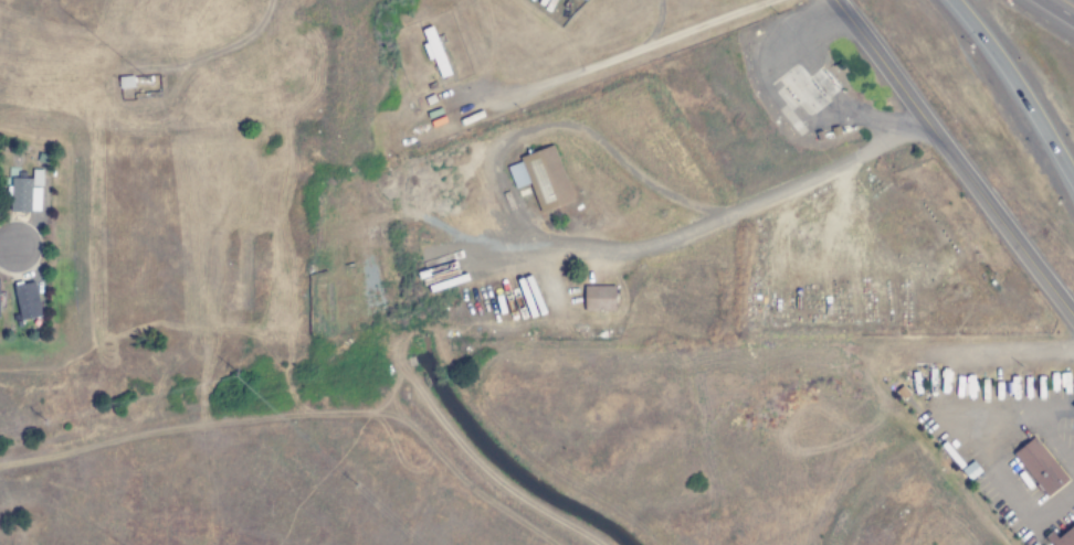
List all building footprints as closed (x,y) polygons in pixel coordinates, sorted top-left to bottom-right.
[(432,59),(440,78),(449,75),(431,27),(421,31),(426,44),(421,45),(427,61),(432,59)] [(538,212),(571,202),(553,146),(517,157),(519,163),(506,167),(513,189),(530,184),(538,212)] [(10,213),(40,212),(40,187),(42,187),(42,170),(32,170),(32,178),(9,179),(10,213)] [(12,287),(20,321),(41,317),(33,282),(12,287)] [(613,286),(583,287),(583,312),(614,312),(613,286)] [(1046,498),(1068,481),(1033,437),(1011,454),(1046,498)] [(1056,538),(1050,532),(1044,537),(1050,544),(1073,544),(1073,524),(1056,538)]
